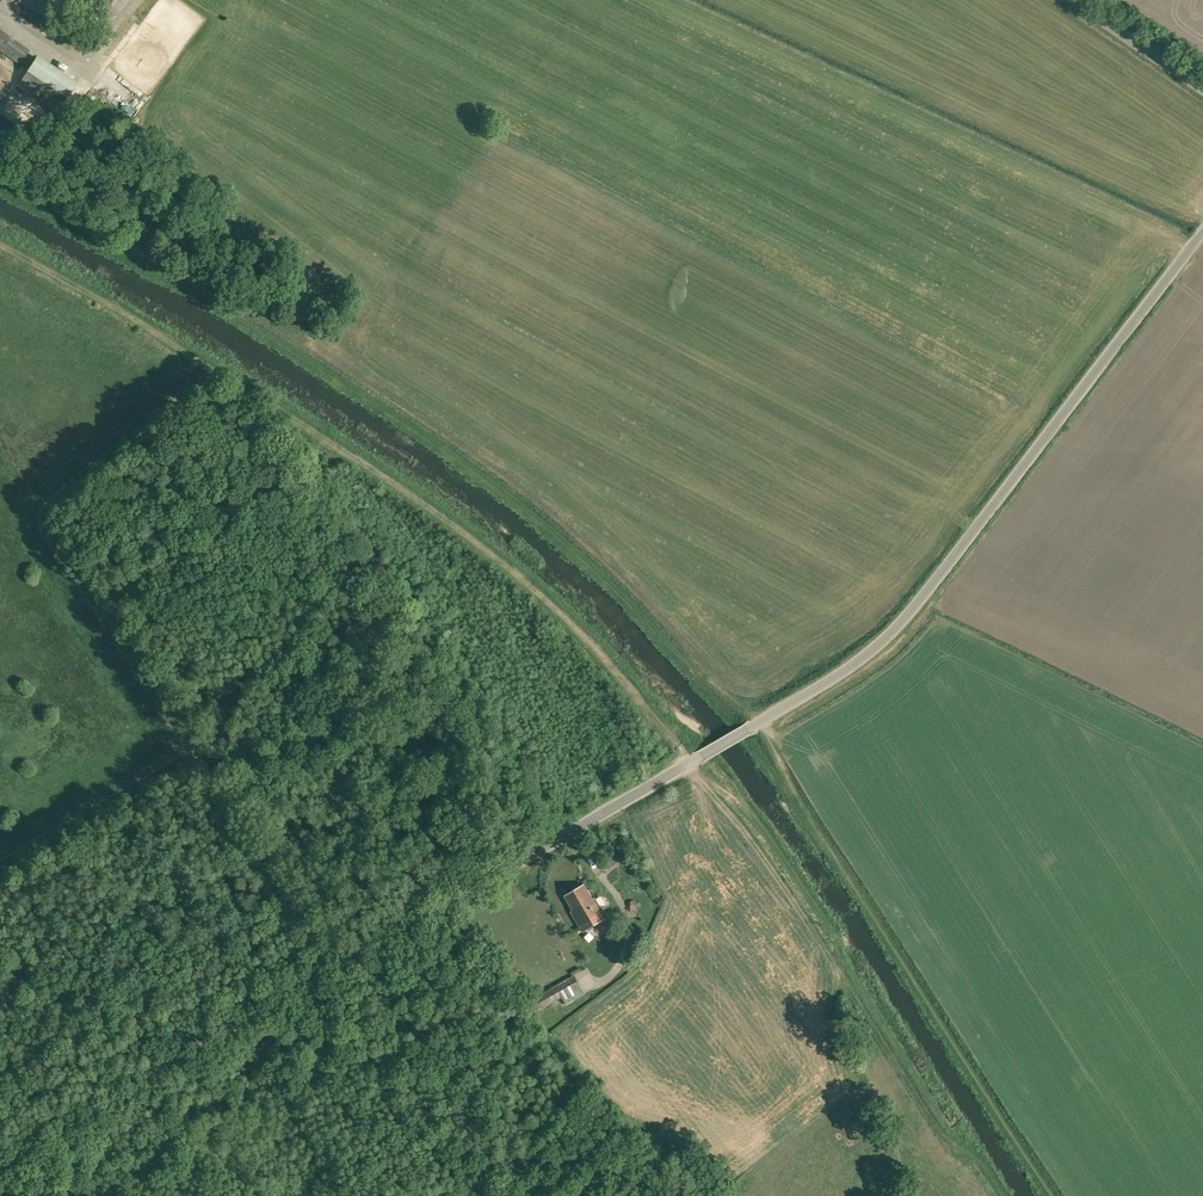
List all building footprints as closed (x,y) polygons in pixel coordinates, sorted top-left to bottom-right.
[(113,0),(95,0),(108,8),(113,0)] [(133,23),(121,43),(131,49),(142,28),(133,23)] [(30,49),(0,28),(0,50),(16,61),(20,64),(30,49)] [(165,48),(156,59),(166,66),(174,55),(165,48)] [(57,113),(78,82),(37,56),(17,86),(57,113)] [(592,899),(584,884),(565,896),(573,910),(571,912),(582,931),(607,917),(595,897),(592,899)] [(565,1004),(584,994),(573,975),(526,1001),(533,1013),(561,997),(565,1004)]
